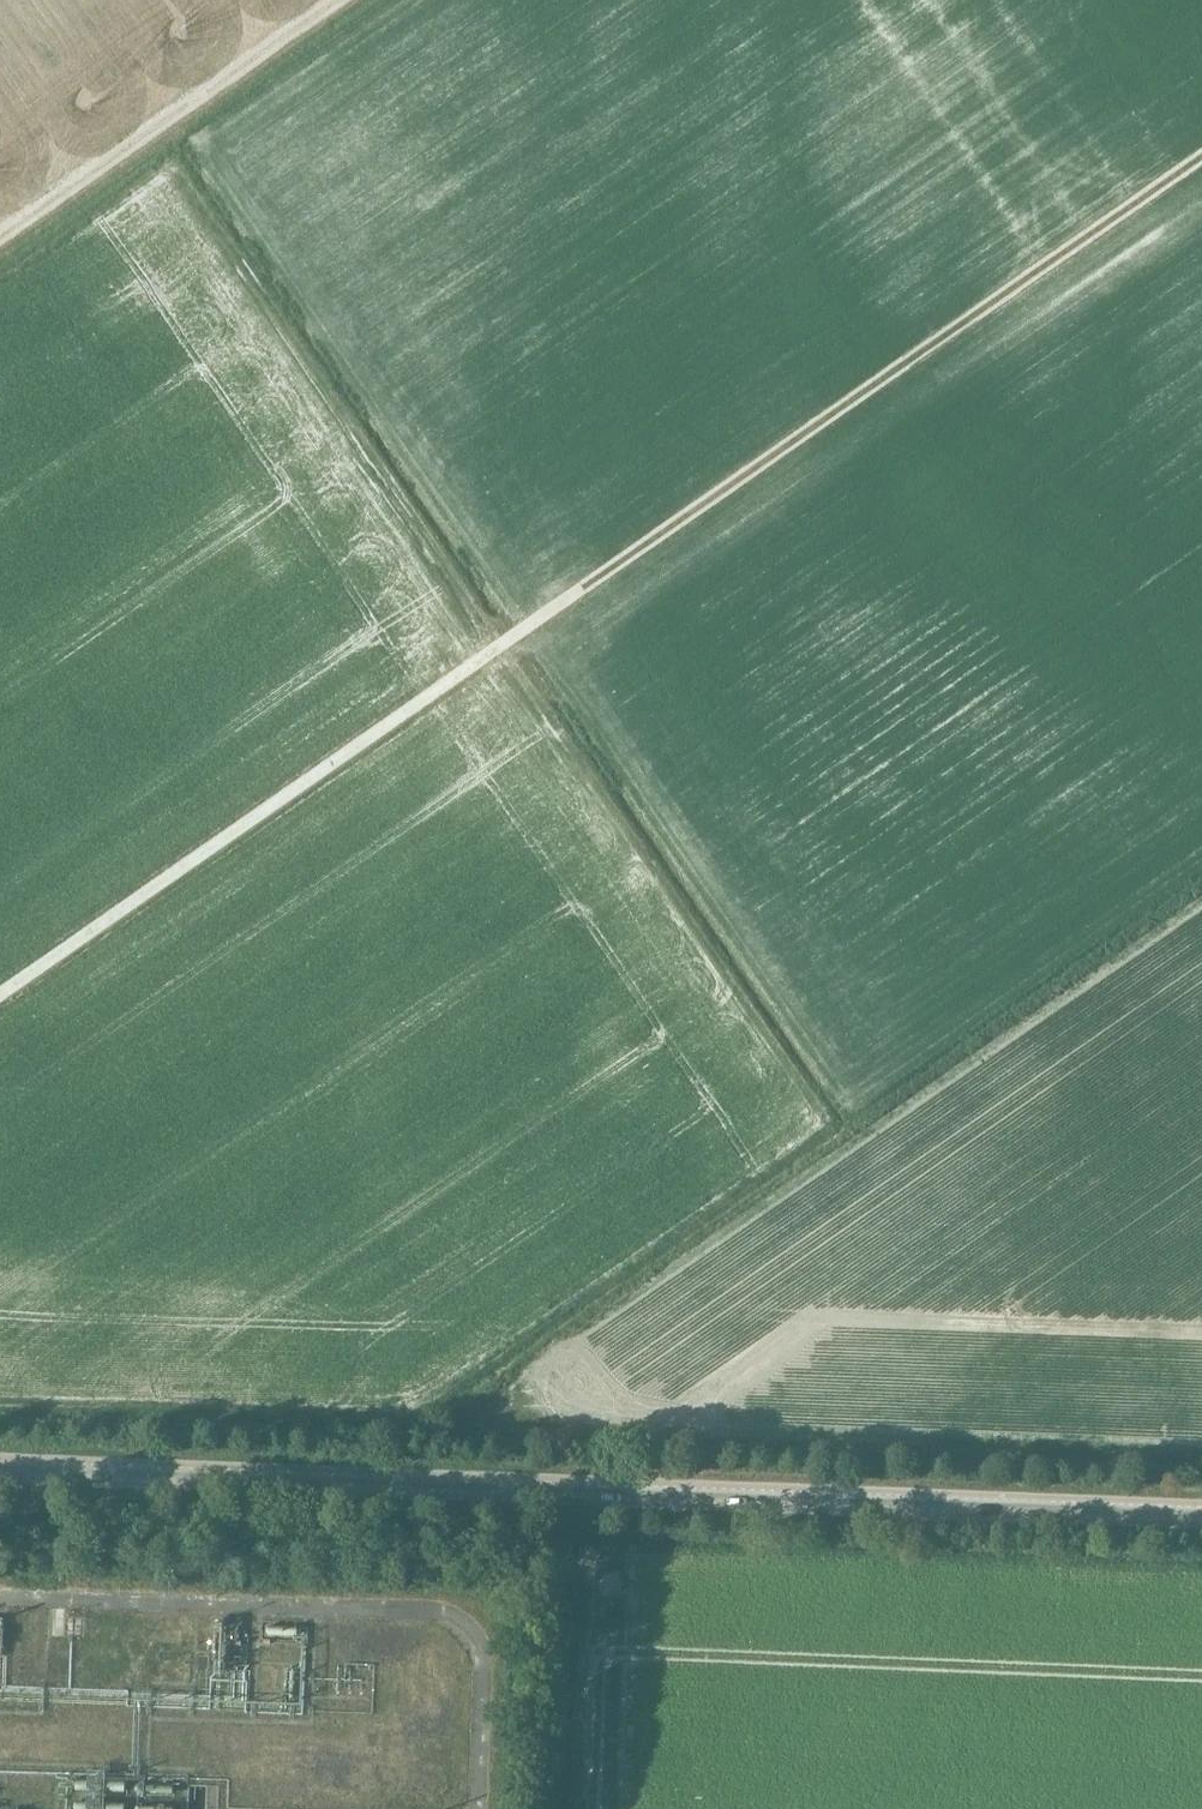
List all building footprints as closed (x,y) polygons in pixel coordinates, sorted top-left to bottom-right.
[(51,1633),(52,1604),(39,1603),(38,1633),(51,1633)] [(52,1633),(61,1633),(62,1621),(52,1621),(52,1633)] [(90,1793),(111,1793),(112,1778),(90,1777),(90,1793)] [(165,1808),(181,1808),(183,1782),(167,1781),(165,1808)]
